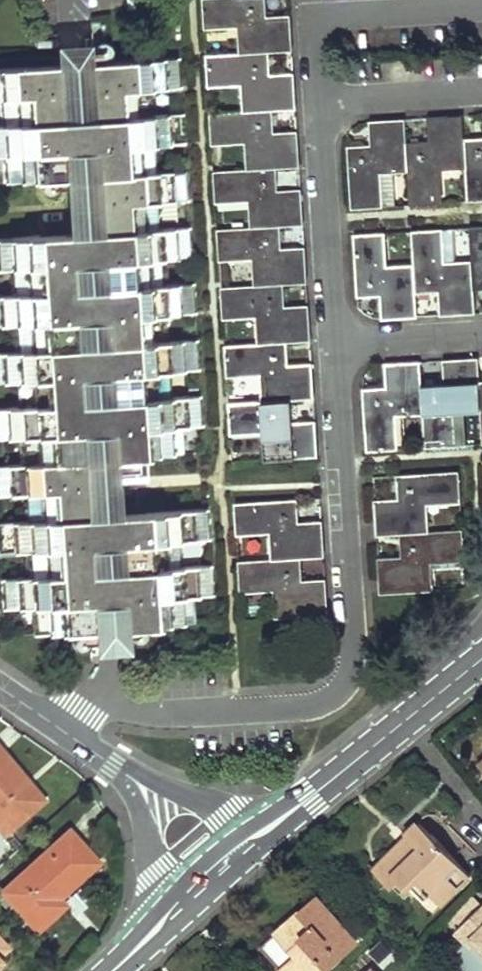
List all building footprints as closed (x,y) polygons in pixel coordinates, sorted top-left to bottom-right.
[(238,56),(271,54),(292,53),(289,14),(269,15),(268,0),(204,0),(205,23),(236,21),(238,56)] [(240,82),(242,113),(275,111),(295,110),(293,73),(273,74),(271,54),(238,56),(207,58),(209,84),(240,82)] [(39,634),(179,626),(177,591),(211,589),(210,566),(175,568),(173,535),(208,533),(207,512),(88,518),(84,459),(112,457),(113,478),(136,477),(135,456),(169,454),(167,422),(202,420),(200,395),(165,397),(163,366),(198,364),(197,341),(162,342),(160,309),(195,307),(194,283),(159,285),(157,253),(192,251),(190,227),(155,229),(154,197),(188,195),(187,170),(152,172),(150,140),(185,138),(184,115),(149,117),(147,84),(182,82),(180,58),(0,68),(0,90),(4,90),(6,123),(0,124),(0,147),(8,147),(9,181),(94,176),(97,233),(0,238),(0,264),(15,263),(17,294),(0,295),(0,321),(19,320),(20,351),(0,352),(0,376),(22,375),(24,408),(0,409),(0,433),(26,431),(28,465),(0,466),(0,491),(29,489),(31,521),(0,523),(0,547),(33,545),(35,576),(0,578),(1,603),(37,601),(39,634)] [(246,172),(279,170),(299,168),(297,130),(277,131),(275,111),(242,113),(211,115),(212,139),(244,137),(246,172)] [(406,140),(408,172),(410,204),(441,202),(439,171),(466,169),(464,136),(463,116),(425,118),(426,138),(406,140)] [(347,143),(351,208),(395,205),(393,173),(408,172),(406,140),(405,120),(369,122),(370,142),(347,143)] [(464,136),(466,169),(468,200),(481,199),(481,135),(464,136)] [(249,205),(250,230),(283,228),(303,227),(300,189),(281,190),(279,170),(246,172),(214,174),(216,207),(249,205)] [(254,288),(287,286),(306,285),(304,246),(285,247),(283,228),(250,230),(218,232),(220,256),(252,254),(254,288)] [(472,259),(474,292),(481,292),(481,229),(470,230),(472,259)] [(412,233),(414,262),(416,296),(437,295),(439,316),(475,314),(474,292),(472,259),(454,260),(452,231),(412,233)] [(385,235),(354,237),(358,301),(379,299),(381,320),(417,318),(416,296),(414,262),(386,264),(385,235)] [(257,319),(259,346),(291,344),(310,343),(308,305),(289,306),(287,286),(254,288),(222,290),(224,321),(257,319)] [(263,404),(295,402),(314,401),(311,361),(292,362),(291,344),(259,346),(225,348),(227,379),(261,377),(263,404)] [(441,383),(422,384),(424,419),(426,448),(467,446),(465,417),(481,416),(479,380),(478,359),(440,361),(441,383)] [(364,387),(368,452),(409,449),(407,420),(424,419),(422,384),(421,363),(382,365),(383,386),(364,387)] [(267,462),(317,458),(315,419),(296,421),(295,402),(263,404),(229,406),(231,438),(265,436),(267,462)] [(460,472),(395,477),(397,498),(377,500),(379,536),(399,535),(436,532),(434,505),(462,503),(460,472)] [(300,503),(235,507),(237,539),(271,536),(273,563),(304,561),(323,560),(321,521),(302,522),(300,503)] [(436,532),(399,535),(400,555),(381,556),(383,595),(438,591),(436,563),(465,561),(463,530),(436,532)] [(304,561),(273,563),(238,566),(240,597),(274,594),(276,622),(328,619),(325,579),(305,580),(304,561)] [(1,833),(41,801),(0,750),(0,832),(1,833)] [(467,872),(413,820),(401,833),(403,835),(378,861),(404,886),(414,876),(439,901),(467,872)] [(96,864),(68,833),(0,894),(35,932),(63,907),(57,900),(96,864)] [(471,889),(450,910),(461,920),(456,925),(466,936),(452,950),(473,970),(481,970),(481,900),(471,889)] [(315,894),(260,944),(285,970),(321,970),(356,940),(315,894)]
